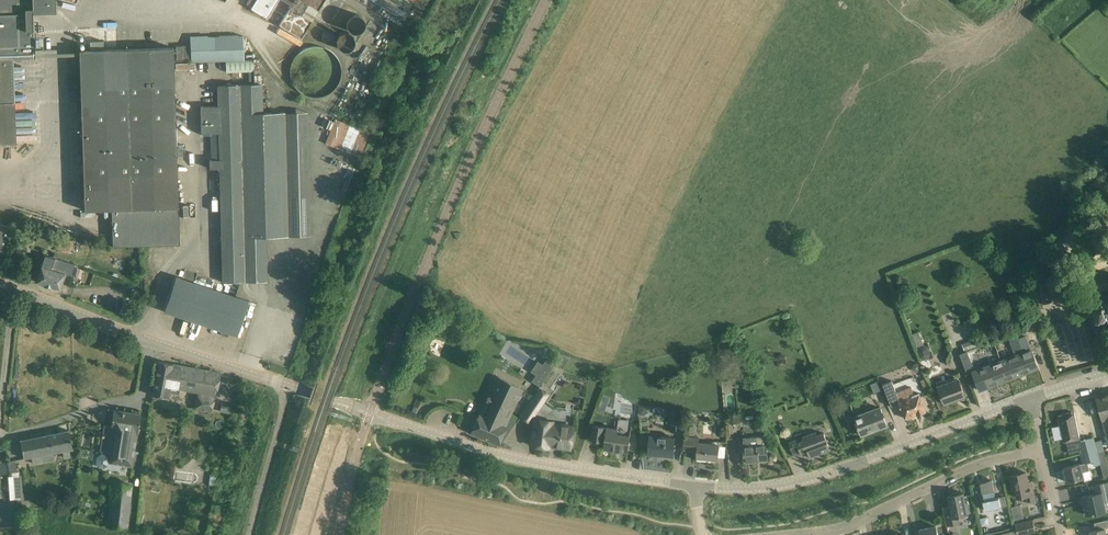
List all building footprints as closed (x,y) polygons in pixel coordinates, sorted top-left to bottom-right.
[(6,146),(4,103),(15,103),(14,59),(35,58),(34,12),(56,11),(56,0),(0,0),(0,146),(6,146)] [(267,18),(278,0),(248,0),(246,3),(252,6),(250,8),(267,18)] [(324,0),(292,0),(289,5),(300,12),(297,16),(310,23),(324,0)] [(411,3),(406,0),(372,0),(371,1),(382,8),(380,11),(398,22),(402,16),(403,16),(411,3)] [(340,52),(366,28),(350,11),(334,26),(338,31),(329,40),(340,52)] [(190,38),(191,62),(244,60),(243,36),(190,38)] [(340,71),(339,66),(338,61),(335,56),(332,53),(329,50),(325,47),(321,46),(315,45),(310,45),(305,46),(300,48),(295,52),(292,55),(289,60),(288,66),(287,70),(287,75),(289,81),(291,85),(295,89),(299,93),(303,95),(308,96),(312,97),(319,96),(323,95),(327,93),(332,90),(335,86),(337,81),(339,76),(340,71)] [(113,247),(180,244),(173,48),(79,51),(85,210),(112,209),(113,247)] [(266,237),(288,236),(284,112),(262,113),(262,84),(217,86),(218,106),(200,107),(201,134),(210,133),(210,161),(210,169),(220,168),(223,282),(267,281),(266,237)] [(360,157),(370,133),(335,119),(325,143),(360,157)] [(8,254),(18,230),(0,223),(0,251),(8,254)] [(74,242),(61,238),(58,251),(69,255),(74,242)] [(1048,245),(1041,251),(1049,260),(1056,253),(1048,245)] [(75,264),(45,255),(36,281),(45,284),(44,285),(51,287),(51,286),(60,289),(64,273),(71,276),(75,264)] [(176,277),(165,311),(237,336),(249,301),(176,277)] [(1107,293),(1107,294),(1102,296),(1102,294),(1100,295),(1101,296),(1099,296),(1099,298),(1100,298),(1101,301),(1096,302),(1094,303),(1095,305),(1095,304),(1095,306),(1093,306),(1096,316),(1098,316),(1099,319),(1105,317),(1106,322),(1107,321),(1107,322),(1107,292),(1107,293)] [(919,332),(913,334),(917,347),(924,344),(919,332)] [(1026,336),(1011,342),(1016,355),(1001,361),(1008,380),(1039,368),(1032,350),(1031,350),(1026,336)] [(968,374),(975,371),(968,351),(960,354),(968,374)] [(555,363),(547,358),(531,381),(540,387),(555,363)] [(980,390),(1008,380),(1001,361),(973,372),(980,390)] [(159,362),(153,396),(169,399),(170,393),(179,394),(180,389),(198,392),(197,395),(195,407),(195,409),(211,412),(222,373),(159,362)] [(517,422),(519,419),(511,414),(523,389),(497,376),(479,415),(471,432),(498,444),(503,434),(506,427),(505,426),(509,417),(517,422)] [(965,397),(961,386),(959,379),(938,387),(945,404),(965,397)] [(897,393),(896,391),(892,380),(883,384),(892,407),(900,403),(906,419),(917,414),(917,415),(926,411),(919,393),(914,395),(911,387),(897,393)] [(536,396),(529,407),(536,412),(547,395),(540,390),(539,391),(538,390),(535,396),(536,396)] [(1097,398),(1097,399),(1103,420),(1107,437),(1107,395),(1097,398)] [(610,398),(603,396),(597,412),(604,415),(610,398)] [(222,405),(220,411),(231,414),(233,408),(222,405)] [(887,425),(883,415),(881,408),(855,417),(858,425),(862,435),(871,431),(870,430),(886,424),(887,426),(887,425)] [(141,414),(114,410),(111,426),(106,425),(101,453),(98,456),(97,463),(99,467),(104,468),(108,465),(108,462),(132,466),(137,434),(138,435),(141,414)] [(670,410),(670,430),(683,430),(683,410),(670,410)] [(1093,462),(1100,460),(1094,438),(1081,441),(1075,412),(1058,416),(1059,418),(1058,420),(1059,420),(1059,422),(1060,423),(1059,424),(1060,425),(1064,443),(1067,442),(1069,454),(1080,451),(1083,464),(1088,463),(1093,462)] [(552,422),(534,419),(531,445),(549,448),(549,446),(570,449),(573,427),(552,424),(552,422)] [(619,429),(608,428),(594,426),(594,429),(592,440),(601,441),(602,440),(606,441),(605,449),(628,452),(630,436),(619,434),(619,429)] [(73,449),(71,441),(69,430),(20,440),(24,458),(32,457),(33,463),(50,460),(48,454),(62,451),(64,460),(72,458),(70,449),(73,449)] [(858,430),(847,434),(849,439),(860,435),(858,430)] [(829,447),(826,437),(824,433),(818,435),(816,432),(802,437),(804,441),(798,443),(796,440),(789,442),(791,446),(794,456),(808,451),(810,458),(824,453),(823,449),(829,447)] [(674,456),(675,445),(675,438),(650,436),(649,453),(658,454),(658,453),(662,453),(662,455),(674,456)] [(746,437),(743,438),(745,462),(756,461),(756,459),(759,459),(759,460),(768,459),(767,444),(766,444),(766,436),(746,437)] [(720,445),(698,443),(699,438),(685,437),(683,450),(698,451),(697,458),(718,460),(719,449),(720,445)] [(1081,463),(1064,467),(1068,482),(1084,478),(1085,481),(1092,479),(1088,463),(1083,464),(1081,464),(1081,463)] [(1018,474),(1010,476),(1013,489),(1015,488),(1017,498),(1026,496),(1027,503),(1036,501),(1032,481),(1028,482),(1026,472),(1024,473),(1023,471),(1019,472),(1018,474)] [(209,474),(208,485),(215,486),(216,475),(209,474)] [(11,476),(8,476),(10,500),(21,499),(19,476),(18,476),(11,476)] [(985,511),(1007,506),(1005,496),(995,498),(994,492),(995,492),(993,481),(980,483),(984,500),(983,501),(985,511)] [(1097,513),(1107,510),(1106,502),(1107,501),(1107,482),(1104,483),(1093,485),(1095,494),(1082,497),(1086,515),(1097,513)] [(132,485),(121,484),(112,483),(108,525),(128,527),(132,485)] [(950,505),(943,507),(947,525),(960,523),(958,516),(968,514),(968,513),(970,512),(968,503),(966,503),(964,493),(961,493),(959,493),(957,492),(956,493),(954,493),(952,494),(951,495),(949,496),(950,505)] [(14,501),(10,502),(0,502),(0,526),(17,525),(16,523),(15,501),(14,501)] [(1011,519),(1022,518),(1020,504),(1010,506),(1011,519)] [(980,518),(982,526),(990,524),(988,517),(980,518)] [(1105,529),(1107,528),(1107,520),(1105,521),(1094,523),(1096,530),(1090,532),(1090,534),(1107,534),(1105,529)] [(1024,534),(1035,531),(1033,521),(1016,525),(1018,534),(1024,534)] [(920,530),(921,534),(938,534),(936,526),(920,530)]
